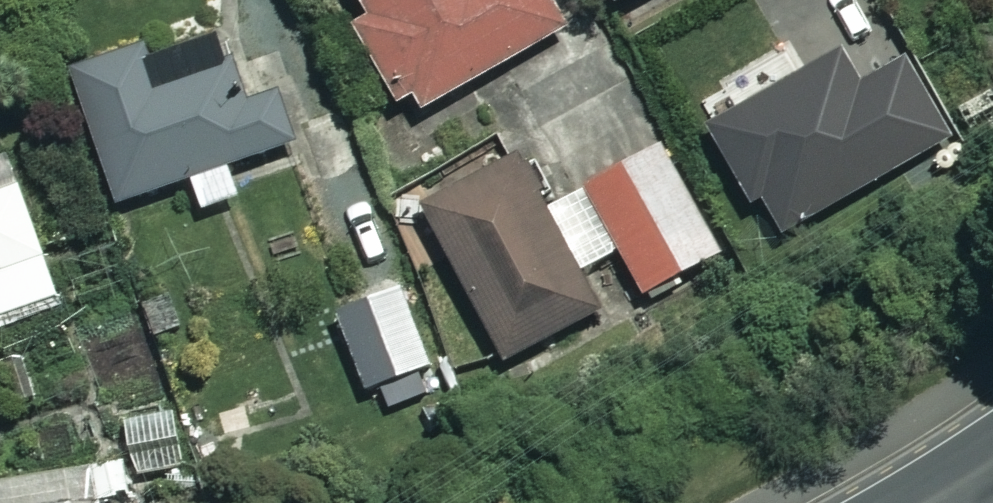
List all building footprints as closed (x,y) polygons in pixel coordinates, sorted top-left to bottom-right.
[(407,119),(568,30),(551,0),(342,0),(407,119)] [(245,70),(231,31),(142,63),(138,52),(71,75),(117,206),(192,179),(203,213),(241,200),(229,167),(300,142),(272,60),(245,70)] [(925,101),(891,124),(924,171),(958,147),(925,101)] [(720,258),(666,150),(591,188),(645,296),(720,258)] [(601,313),(521,160),(425,210),(505,363),(601,313)] [(58,297),(19,188),(0,195),(0,317),(58,297)] [(184,465),(170,413),(124,425),(139,478),(184,465)] [(93,467),(0,491),(0,499),(1,502),(102,502),(93,467)]
